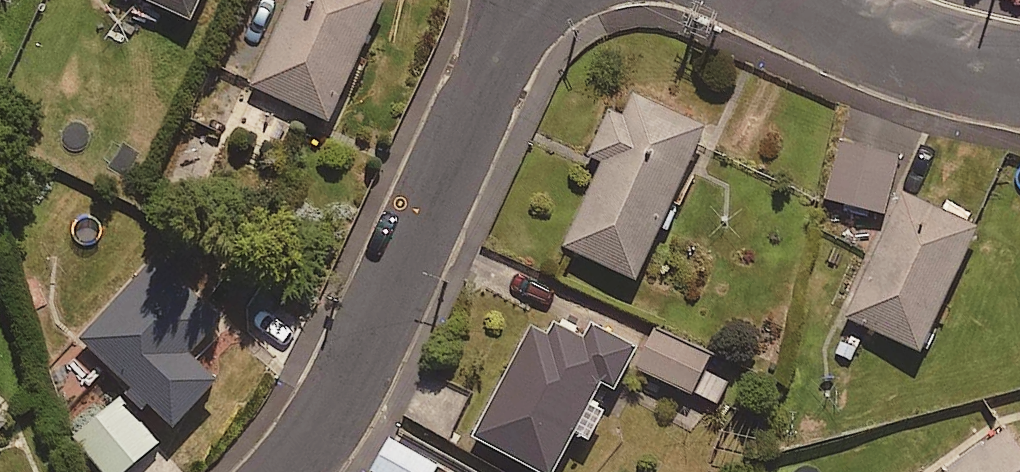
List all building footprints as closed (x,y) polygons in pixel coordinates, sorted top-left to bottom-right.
[(191,19),(200,0),(148,0),(191,19)] [(253,86),(329,121),(383,0),(291,0),(253,86)] [(704,128),(632,96),(623,118),(610,112),(588,162),(600,167),(565,247),(636,279),(704,128)] [(898,160),(845,144),(828,199),(882,215),(898,160)] [(977,228),(905,195),(849,318),(921,351),(977,228)] [(220,321),(154,258),(78,339),(173,427),(217,380),(189,354),(220,321)] [(613,392),(635,349),(584,324),(577,338),(536,317),(476,439),(542,471),(553,471),(573,432),(589,440),(606,405),(591,397),(597,384),(613,392)] [(655,331),(637,368),(715,406),(726,383),(702,371),(709,357),(655,331)] [(116,397),(73,439),(104,471),(125,471),(158,441),(116,397)] [(1007,429),(945,471),(1019,471),(1019,449),(1007,429)] [(375,471),(439,471),(444,465),(396,436),(375,471)]
